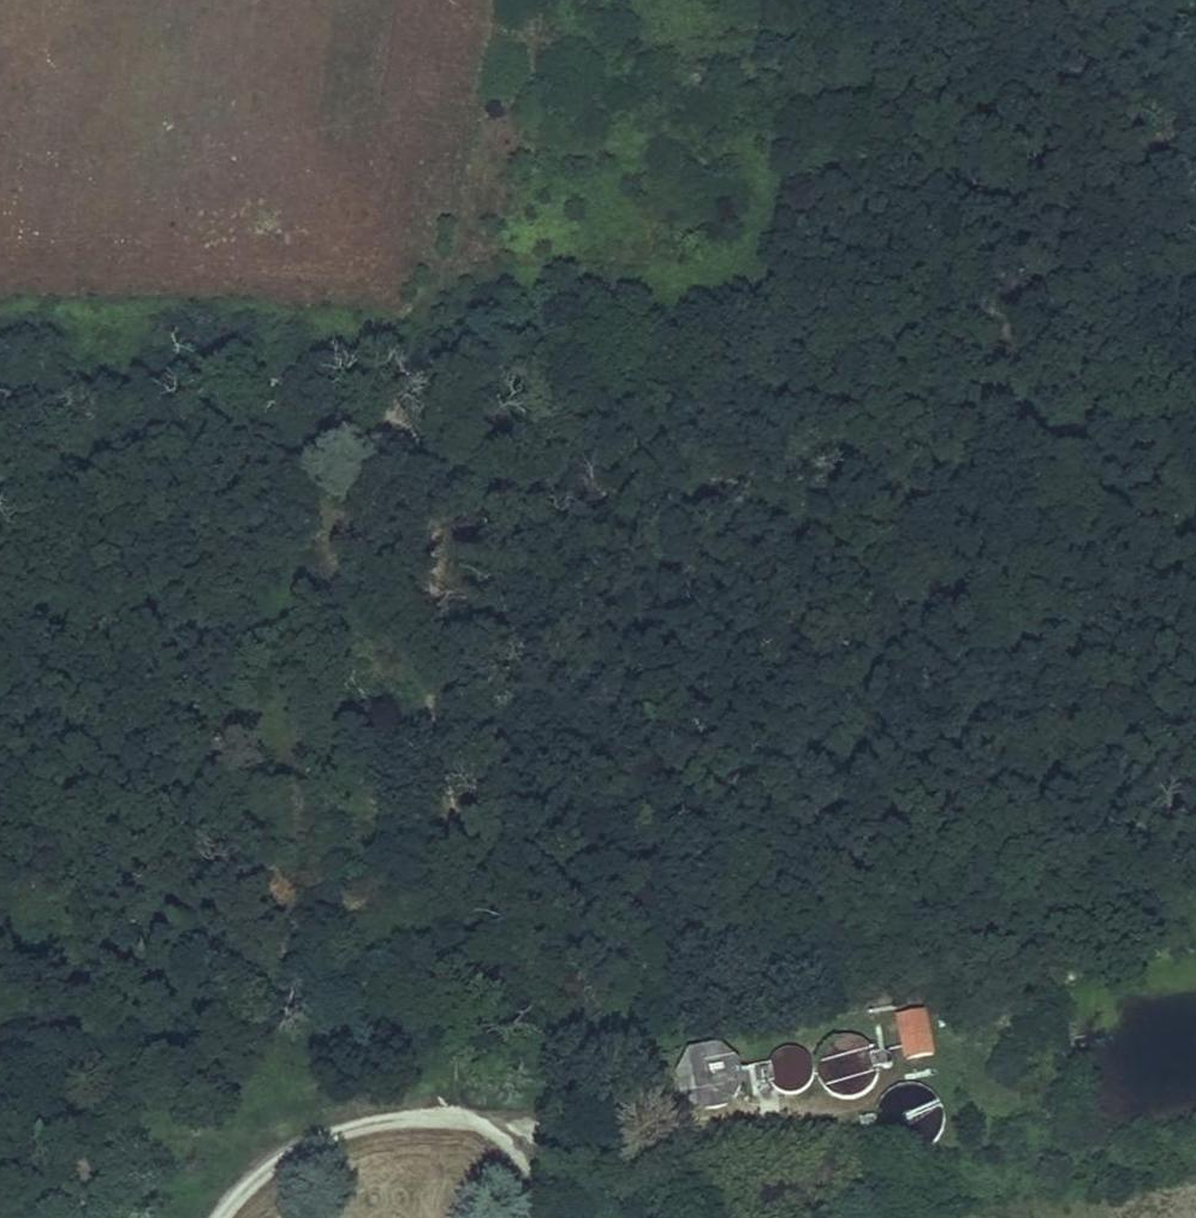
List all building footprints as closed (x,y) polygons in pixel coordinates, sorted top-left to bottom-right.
[(928,1006),(898,1011),(906,1055),(935,1050),(928,1006)] [(721,1038),(691,1043),(678,1069),(681,1087),(702,1107),(732,1102),(745,1078),(742,1057),(721,1038)] [(886,1049),(868,1050),(869,1064),(887,1062),(891,1057),(892,1055),(890,1051),(886,1049)] [(773,1059),(757,1062),(760,1080),(776,1077),(773,1059)] [(937,1064),(906,1070),(907,1076),(938,1070),(937,1064)] [(877,1111),(861,1113),(864,1128),(880,1126),(877,1111)]
